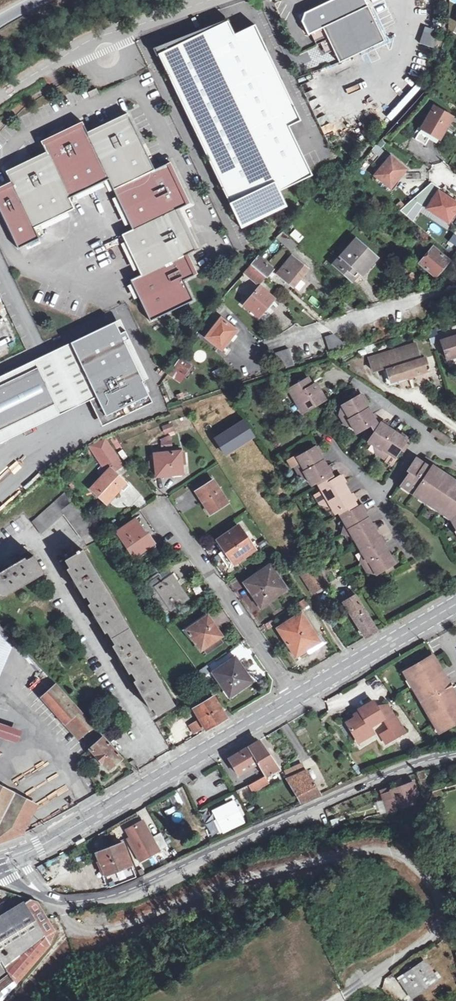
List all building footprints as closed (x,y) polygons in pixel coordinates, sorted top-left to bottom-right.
[(339,63),(384,41),(365,0),(332,0),(305,13),(302,22),(308,35),(311,34),(323,28),(328,39),(333,50),(339,63)] [(229,203),(241,228),(287,206),(280,191),(312,175),(289,126),(301,121),(255,25),(234,34),(228,21),(220,25),(218,23),(201,31),(203,33),(188,40),(186,37),(171,44),(168,42),(163,50),(164,51),(158,54),(172,82),(181,87),(177,95),(197,136),(207,141),(203,149),(223,191),(231,192),(229,203)] [(424,27),(419,43),(428,47),(434,31),(424,27)] [(323,28),(311,34),(317,45),(328,39),(323,28)] [(328,39),(321,43),(326,54),(333,50),(328,39)] [(181,87),(172,82),(177,95),(181,87)] [(97,88),(88,93),(90,98),(99,93),(97,88)] [(440,139),(453,117),(435,106),(417,139),(427,145),(433,134),(440,139)] [(0,191),(0,210),(18,248),(39,239),(35,228),(75,209),(70,198),(108,179),(132,229),(121,235),(140,275),(130,280),(149,321),(193,300),(183,280),(194,275),(184,255),(195,250),(176,210),(187,205),(167,163),(154,169),(129,116),(89,135),(84,124),(73,130),(53,139),(42,144),(47,155),(37,160),(17,169),(7,174),(12,185),(2,189),(0,191)] [(207,141),(197,136),(203,149),(207,141)] [(374,161),(384,149),(377,143),(367,155),(374,161)] [(407,169),(391,156),(375,176),(388,186),(391,190),(407,169)] [(439,191),(427,209),(449,224),(455,215),(455,203),(439,191)] [(294,229),(289,236),(299,244),(304,237),(294,229)] [(297,244),(284,233),(278,239),(291,251),(297,244)] [(336,265),(356,282),(376,258),(356,241),(336,265)] [(449,260),(433,248),(420,264),(436,276),(449,260)] [(308,269),(293,257),(278,274),(294,287),(308,269)] [(273,269),(260,258),(253,266),(266,276),(266,277),(273,269)] [(266,276),(253,266),(247,273),(260,284),(266,276)] [(275,298),(260,287),(245,305),(259,317),(275,298)] [(223,349),(228,341),(226,339),(234,328),(221,318),(207,337),(223,349)] [(93,390),(106,416),(149,395),(124,341),(129,339),(126,331),(121,333),(115,321),(71,343),(74,350),(93,390)] [(429,337),(437,335),(436,329),(427,332),(429,337)] [(334,334),(326,336),(328,344),(331,353),(349,347),(334,334)] [(448,358),(455,355),(455,336),(442,340),(448,358)] [(331,353),(328,344),(306,351),(309,360),(331,353)] [(294,365),(289,348),(273,354),(287,368),(294,365)] [(93,390),(74,350),(38,367),(56,404),(57,407),(93,390)] [(387,370),(391,382),(409,376),(429,370),(425,358),(408,363),(407,360),(403,361),(404,365),(387,370)] [(183,371),(186,373),(191,366),(181,360),(174,369),(181,374),(183,371)] [(38,367),(0,385),(0,430),(56,404),(38,367)] [(310,385),(306,378),(289,388),(295,399),(297,398),(305,410),(322,400),(318,393),(322,392),(317,383),(310,385)] [(359,394),(342,405),(345,411),(339,415),(345,423),(348,421),(357,433),(376,421),(359,394)] [(242,420),(212,439),(222,454),(251,435),(242,420)] [(160,425),(162,431),(170,429),(167,423),(160,425)] [(407,440),(380,424),(369,443),(380,450),(378,454),(386,459),(390,454),(396,457),(402,448),(404,448),(406,447),(406,445),(405,443),(407,440)] [(170,436),(159,439),(161,447),(172,445),(170,436)] [(108,447),(104,440),(90,450),(94,457),(108,447)] [(99,473),(103,477),(90,490),(105,505),(120,490),(122,493),(126,489),(128,487),(125,484),(113,473),(120,465),(108,447),(94,457),(103,469),(99,473)] [(332,475),(315,447),(298,457),(302,464),(295,467),(301,476),(305,474),(312,486),(332,475)] [(154,453),(155,474),(162,474),(179,473),(178,451),(154,453)] [(420,498),(425,497),(435,504),(436,508),(445,515),(450,514),(453,516),(451,519),(455,527),(455,481),(433,467),(435,464),(426,458),(423,463),(417,459),(409,472),(411,473),(403,483),(410,488),(409,490),(420,498)] [(355,502),(340,477),(321,488),(335,513),(355,502)] [(201,504),(208,514),(225,503),(210,482),(194,494),(201,504)] [(62,489),(27,522),(37,533),(59,515),(77,537),(84,533),(86,535),(92,530),(62,489)] [(425,497),(420,498),(436,508),(435,504),(425,497)] [(376,531),(361,505),(342,517),(356,542),(376,531)] [(132,521),(115,532),(134,558),(153,546),(148,538),(144,532),(142,534),(132,521)] [(222,551),(231,563),(253,547),(237,524),(215,541),(222,551)] [(395,563),(379,537),(359,548),(366,561),(362,563),(367,571),(374,568),(377,573),(386,569),(389,571),(391,570),(392,569),(392,567),(392,565),(395,563)] [(146,698),(155,713),(173,703),(80,550),(64,560),(70,571),(93,608),(120,653),(146,698)] [(2,596),(41,573),(31,556),(10,568),(0,574),(0,592),(2,596)] [(319,585),(325,581),(311,561),(305,565),(319,585)] [(254,593),(260,603),(283,587),(268,565),(246,581),(254,593)] [(319,585),(305,565),(296,570),(310,591),(319,585)] [(158,576),(147,585),(151,591),(154,590),(169,610),(186,598),(181,591),(169,575),(160,580),(158,576)] [(340,598),(341,601),(352,594),(350,592),(340,598)] [(352,594),(341,601),(363,637),(364,636),(375,630),(352,594)] [(305,598),(298,602),(304,611),(310,608),(305,598)] [(282,640),(293,656),(317,640),(299,613),(275,629),(282,640)] [(201,649),(202,648),(218,638),(220,637),(214,627),(208,618),(198,625),(188,631),(195,641),(201,649)] [(222,644),(218,638),(202,648),(206,654),(222,644)] [(229,696),(246,685),(237,673),(241,670),(234,659),(213,673),(229,696)] [(410,683),(414,688),(440,674),(433,662),(418,670),(417,667),(402,676),(406,682),(410,683)] [(246,678),(241,670),(237,673),(246,685),(249,682),(246,678)] [(417,699),(420,704),(435,696),(434,694),(447,686),(440,674),(414,688),(418,696),(417,699)] [(196,680),(203,691),(210,687),(202,676),(196,680)] [(43,698),(66,722),(70,720),(82,733),(92,724),(56,685),(43,698)] [(230,715),(210,687),(203,691),(208,699),(193,709),(206,729),(230,715)] [(432,718),(455,704),(455,700),(450,691),(437,699),(435,696),(420,704),(425,712),(430,713),(432,718)] [(345,723),(359,747),(374,738),(368,727),(382,720),(371,702),(357,711),(360,715),(345,723)] [(440,735),(454,727),(453,724),(455,722),(455,704),(432,718),(437,725),(436,729),(440,735)] [(70,720),(66,722),(79,736),(82,733),(70,720)] [(92,724),(82,733),(85,738),(88,736),(95,729),(92,724)] [(102,738),(89,749),(108,768),(110,765),(120,757),(102,738)] [(248,747),(257,764),(263,776),(238,791),(241,795),(268,781),(266,777),(267,776),(266,775),(275,769),(258,742),(248,747)] [(237,774),(257,764),(248,747),(238,754),(229,759),(237,774)] [(127,764),(133,771),(138,769),(133,761),(127,764)] [(302,766),(291,773),(293,777),(305,771),(302,766)] [(426,779),(423,770),(417,773),(419,781),(426,779)] [(293,777),(291,773),(285,776),(286,781),(290,788),(300,804),(319,796),(305,771),(293,777)] [(245,775),(234,780),(238,789),(249,784),(245,775)] [(391,783),(395,790),(403,787),(399,779),(391,783)] [(403,787),(395,790),(391,792),(395,802),(393,802),(392,800),(385,804),(388,813),(414,803),(406,785),(403,787)] [(24,831),(26,828),(37,804),(0,787),(0,840),(24,831)] [(215,820),(217,824),(220,833),(241,824),(239,818),(236,811),(233,804),(212,812),(215,820)] [(168,847),(161,834),(152,839),(143,822),(127,831),(131,838),(128,840),(140,862),(168,847)] [(88,838),(86,835),(77,840),(79,843),(88,838)] [(111,889),(136,879),(124,846),(98,856),(111,889)] [(51,947),(56,933),(49,920),(37,903),(0,890),(0,898),(13,903),(10,906),(12,910),(4,905),(0,907),(0,962),(7,974),(0,982),(0,1000),(7,1000),(51,947)] [(426,962),(400,976),(410,995),(436,981),(426,962)]
